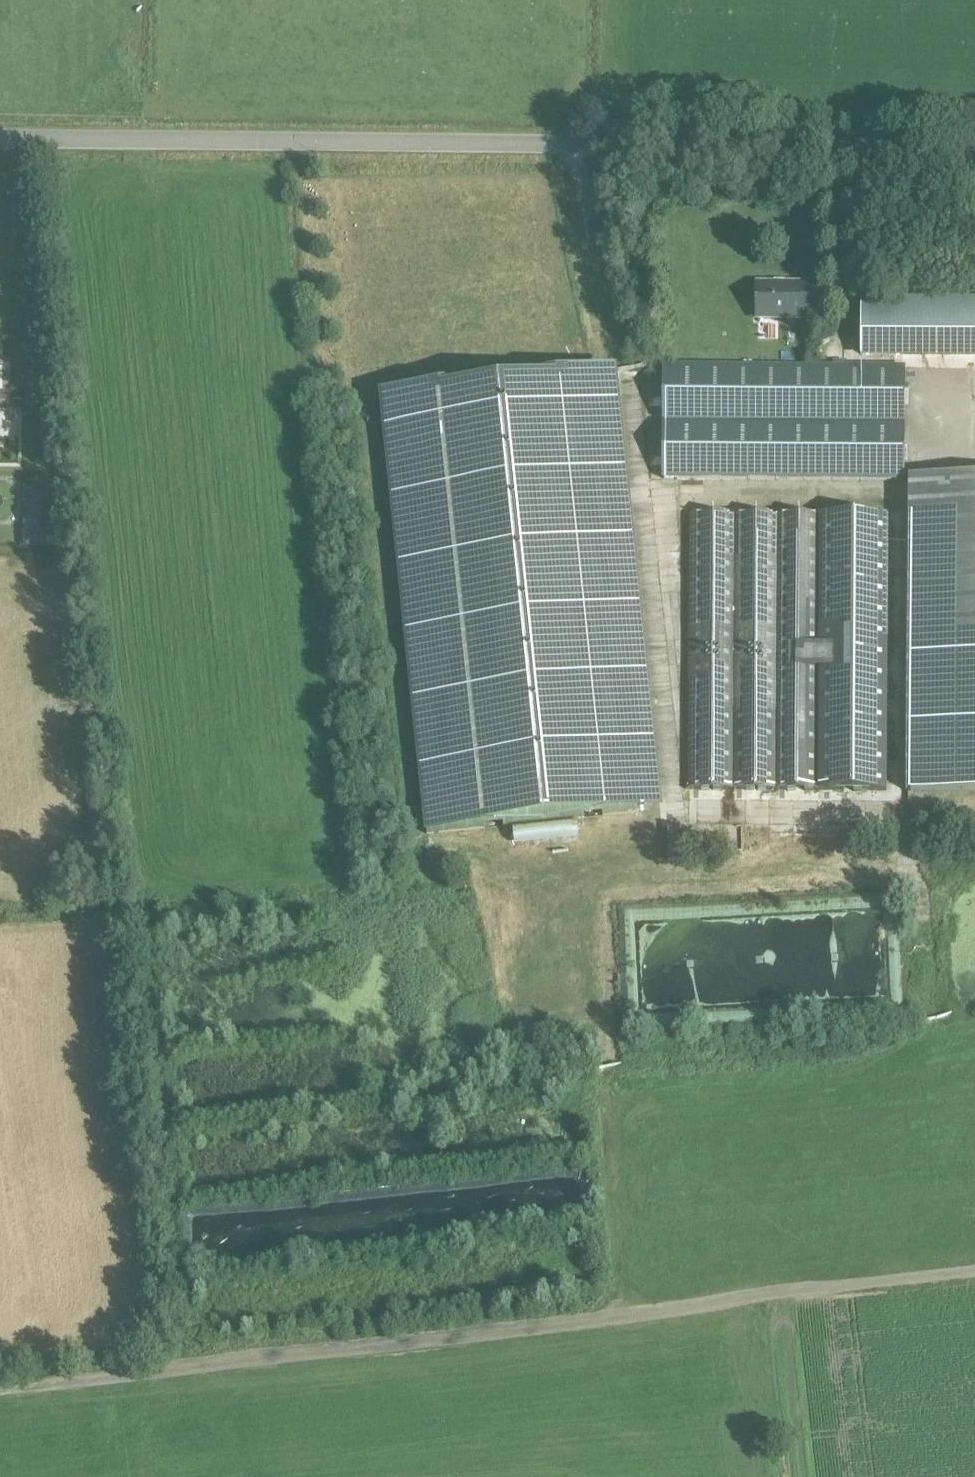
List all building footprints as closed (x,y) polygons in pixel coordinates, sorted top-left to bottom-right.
[(815,285),(755,286),(756,320),(815,319),(815,285)] [(859,355),(974,356),(974,297),(860,297),(859,355)] [(569,336),(570,357),(583,357),(582,336),(569,336)] [(662,368),(660,481),(903,482),(903,369),(662,368)] [(600,374),(381,397),(427,833),(646,810),(600,374)] [(906,791),(974,791),(974,478),(909,478),(906,791)] [(26,490),(26,518),(60,518),(60,490),(26,490)] [(691,515),(690,789),(886,790),(888,516),(691,515)] [(708,819),(694,822),(698,835),(711,831),(708,819)]
